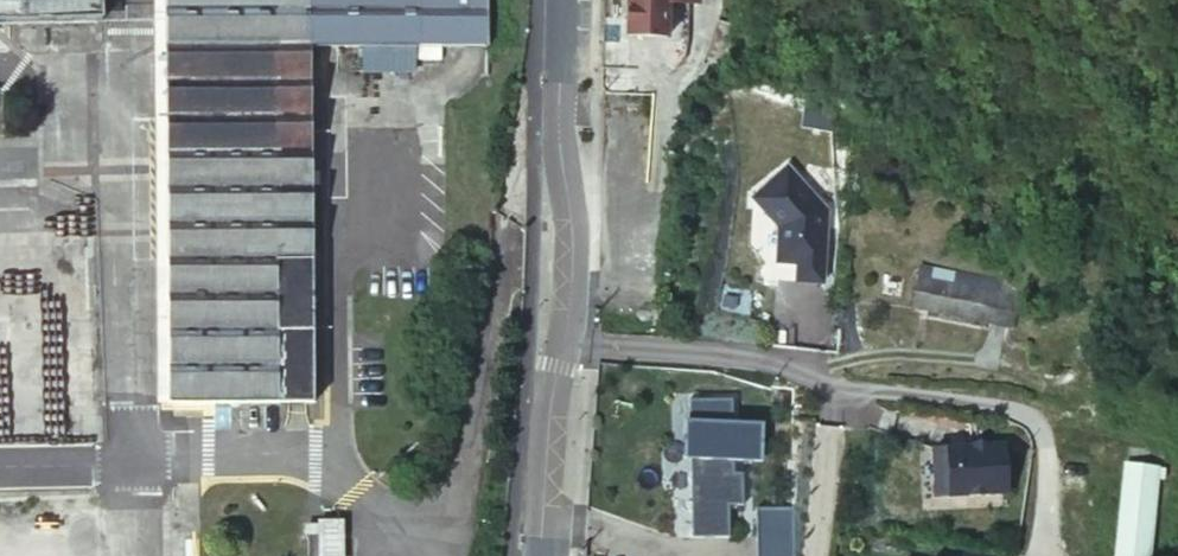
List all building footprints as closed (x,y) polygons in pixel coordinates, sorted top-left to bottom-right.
[(110,7),(109,0),(0,0),(0,10),(110,7)] [(178,394),(315,391),(313,51),(313,41),(423,37),(423,0),(174,0),(178,394)] [(505,0),(423,0),(423,37),(313,41),(313,51),(367,50),(367,74),(419,74),(419,66),(461,65),(460,48),(505,48),(505,0)] [(641,33),(683,34),(684,0),(642,0),(641,33)] [(808,165),(773,195),(798,224),(796,259),(790,258),(788,276),(841,280),(844,225),(839,225),(840,213),(847,209),(808,165)] [(942,280),(937,310),(1031,327),(1038,297),(1021,293),(1022,286),(961,275),(959,283),(942,280)] [(743,393),(699,392),(699,412),(694,412),(694,452),(699,452),(698,530),(736,531),(737,500),(751,500),(751,467),(742,467),(742,455),(774,455),(774,416),(743,416),(743,393)] [(1028,443),(956,444),(956,452),(957,492),(1029,490),(1028,443)] [(1137,555),(1166,555),(1177,473),(1148,469),(1137,555)] [(763,502),(763,555),(800,555),(801,503),(763,502)]
